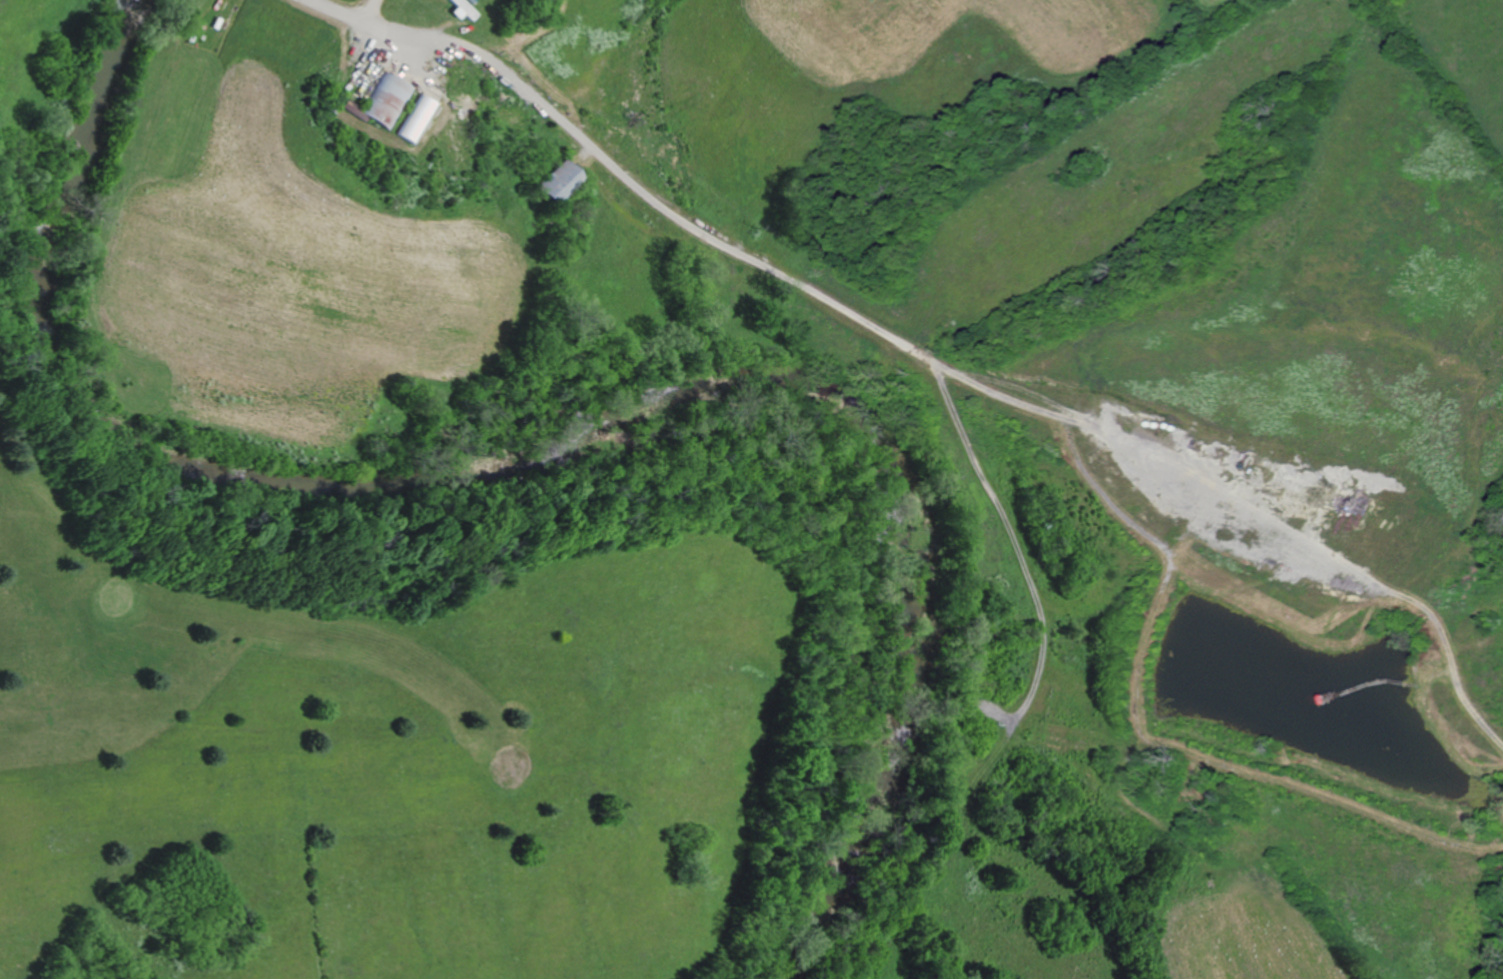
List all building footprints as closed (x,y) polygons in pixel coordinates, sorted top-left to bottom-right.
[(467,21),(475,12),(462,0),(446,0),(451,5),(445,12),(453,19),(458,13),(467,21)] [(387,131),(410,88),(382,73),(358,116),(387,131)] [(434,105),(418,94),(392,135),(408,145),(434,105)] [(550,192),(568,176),(553,160),(523,187),(542,208),(554,196),(550,192)]
